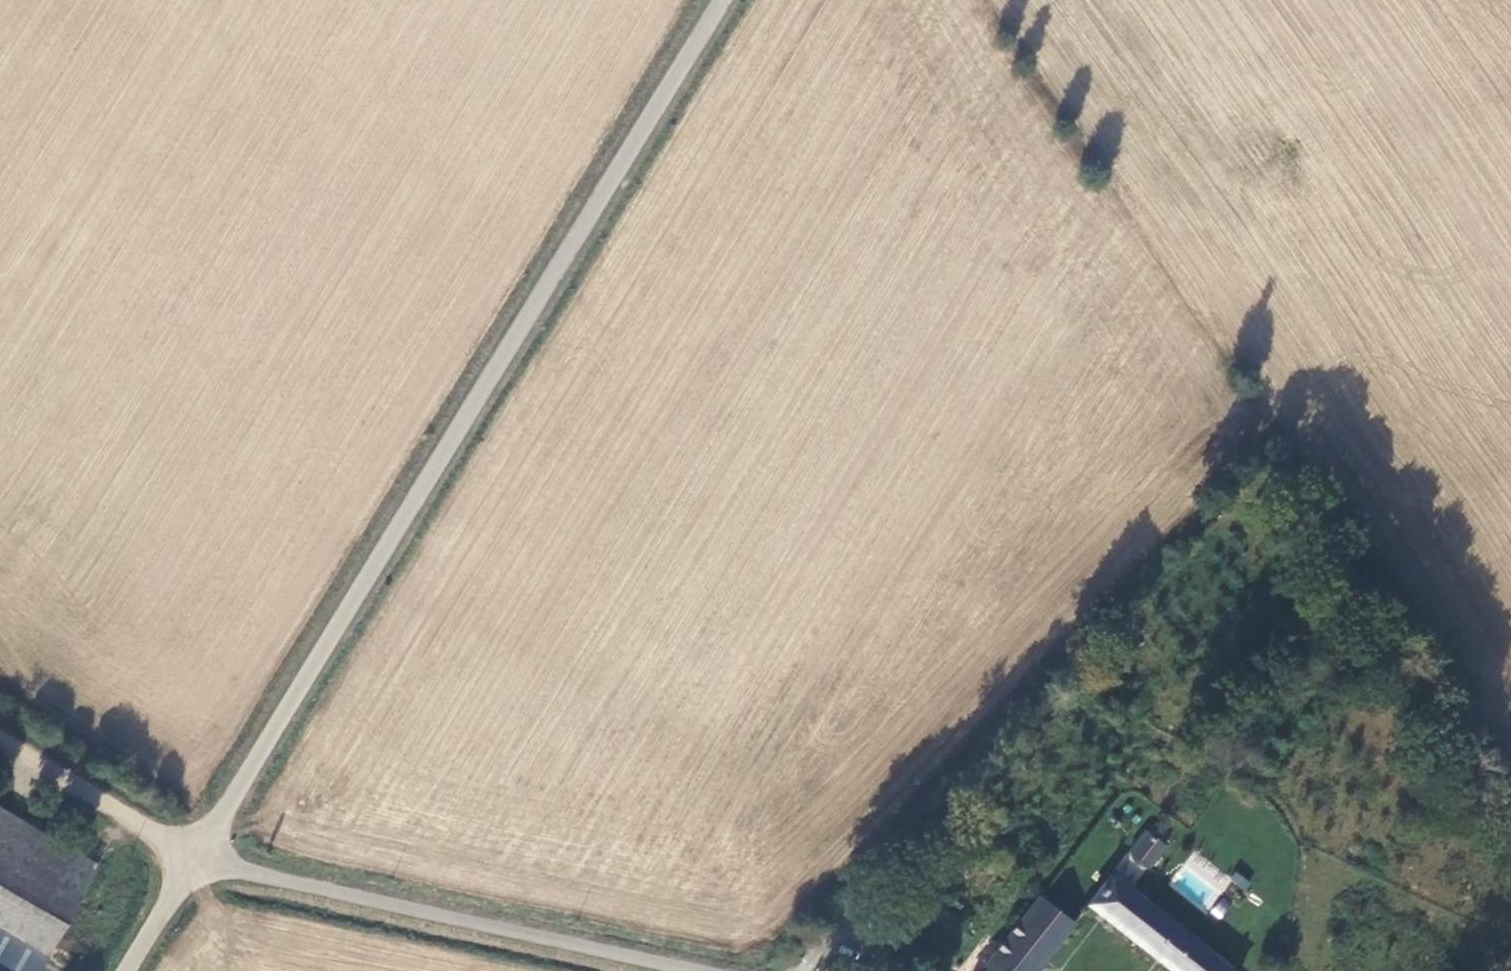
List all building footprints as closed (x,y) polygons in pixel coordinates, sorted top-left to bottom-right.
[(50,952),(102,861),(0,803),(0,924),(50,952)] [(1130,852),(1151,868),(1167,846),(1162,842),(1166,838),(1165,834),(1162,831),(1159,831),(1155,833),(1153,836),(1146,830),(1130,852)] [(1114,869),(1088,902),(1172,970),(1173,970),(1246,970),(1114,869)] [(974,970),(1040,970),(1077,922),(1038,890),(974,970)]
